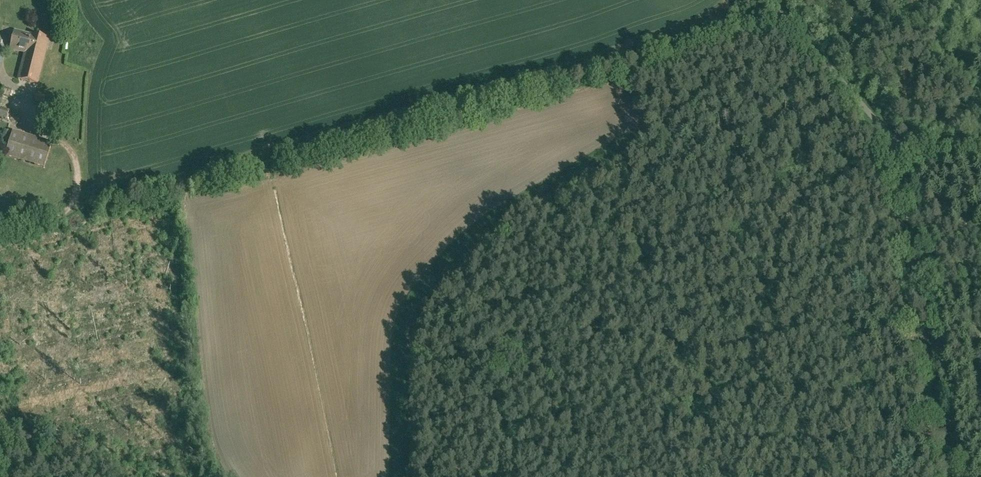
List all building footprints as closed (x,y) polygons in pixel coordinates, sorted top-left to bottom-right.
[(35,84),(46,38),(11,30),(7,48),(24,52),(17,81),(35,84)] [(0,92),(0,118),(7,120),(9,111),(3,109),(7,94),(0,92)] [(38,94),(35,103),(43,105),(45,97),(38,94)] [(51,144),(11,132),(3,157),(43,169),(51,144)]
